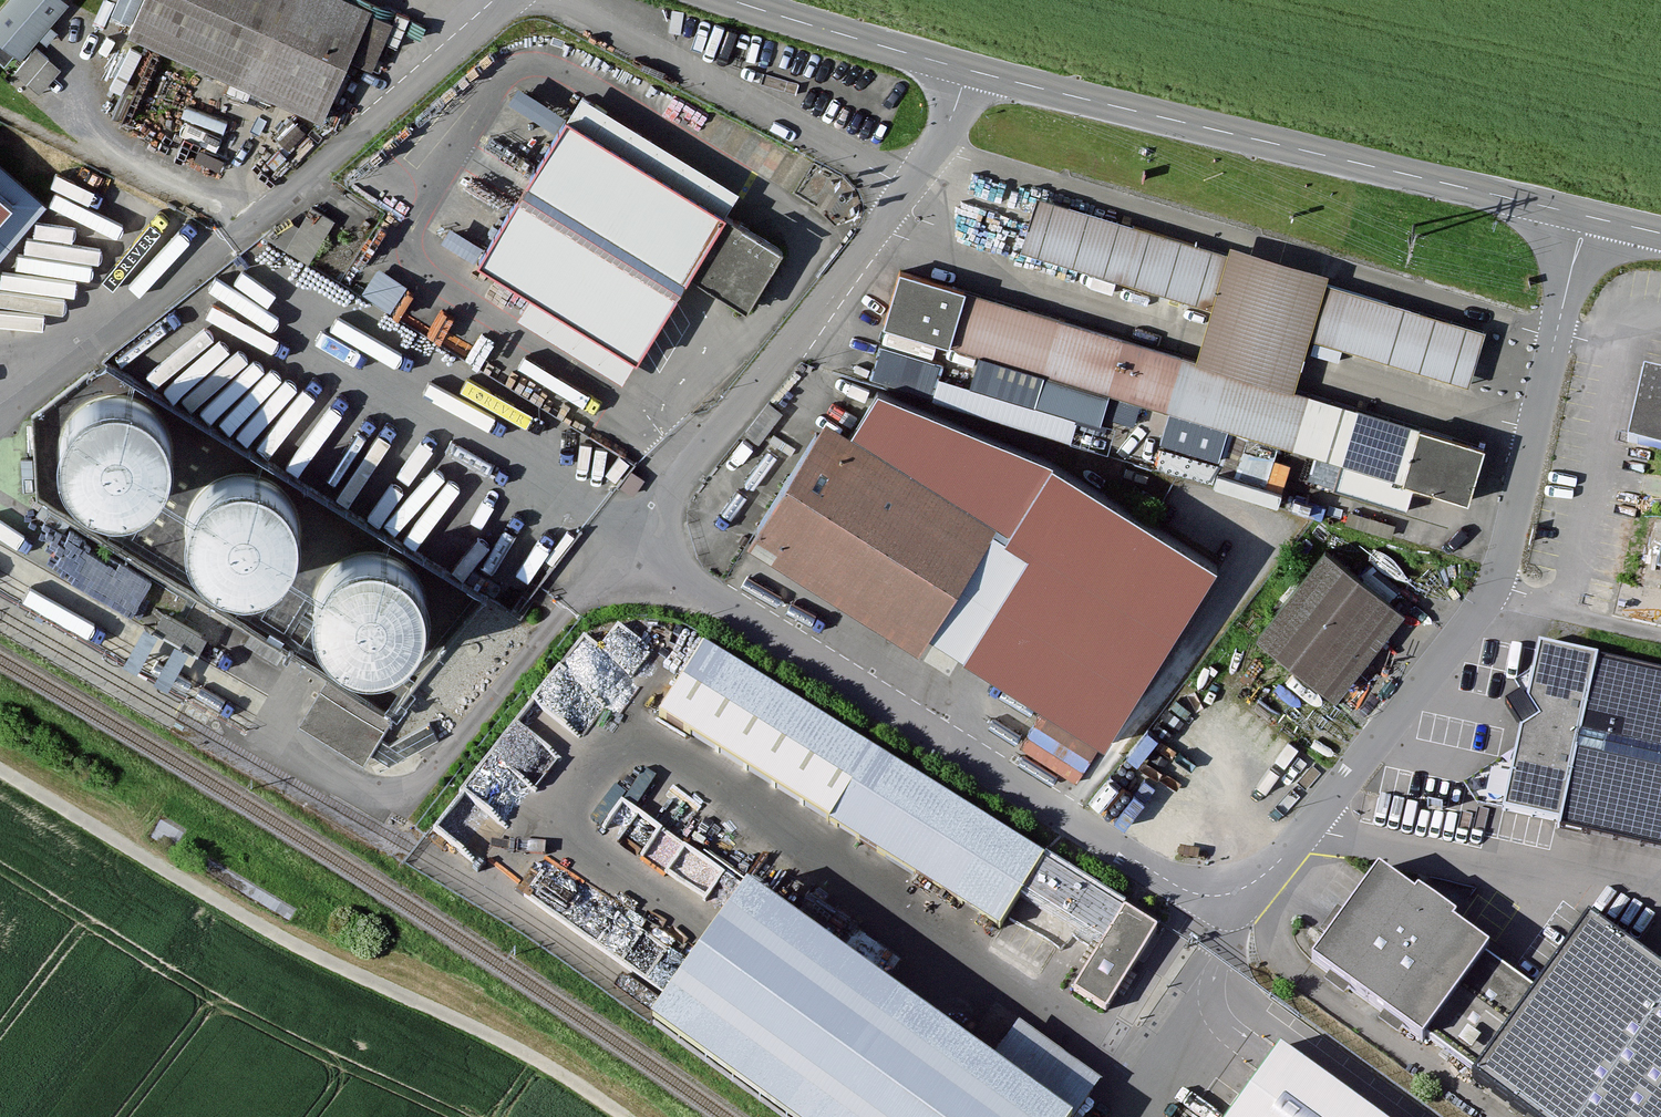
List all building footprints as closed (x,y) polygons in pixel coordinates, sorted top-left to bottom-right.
[(21,53),(65,0),(4,0),(0,5),(0,36),(21,53)] [(373,6),(360,0),(144,0),(129,34),(322,120),(373,6)] [(39,44),(17,66),(39,86),(60,64),(39,44)] [(568,120),(481,261),(637,357),(689,272),(749,309),(784,252),(568,120)] [(48,195),(0,156),(0,255),(48,195)] [(1197,357),(902,270),(886,324),(1474,498),(1490,444),(1296,386),(1311,336),(1470,383),(1486,329),(1327,282),(1330,272),(1231,243),(1228,253),(1036,196),(1021,247),(1213,303),(1197,357)] [(379,263),(364,287),(393,305),(408,281),(379,263)] [(1648,372),(1631,443),(1660,450),(1660,375),(1648,372)] [(61,459),(67,479),(81,497),(102,507),(125,508),(146,500),(163,484),(171,464),(170,442),(162,423),(146,408),(127,400),(106,400),(87,407),(72,421),(63,439),(61,459)] [(821,434),(761,529),(1105,745),(1219,565),(1057,463),(1003,548),(821,434)] [(189,538),(195,558),(209,575),(230,586),(253,587),(274,579),(291,562),(299,542),(298,521),(290,501),(274,486),(255,478),(234,478),(215,485),(200,499),(191,517),(189,538)] [(1328,551),(1260,636),(1324,686),(1391,602),(1328,551)] [(318,617),(324,637),(339,655),(359,665),(382,666),(403,658),(420,642),(428,622),(427,600),(419,580),(403,565),(384,558),(364,557),(344,565),(329,578),(320,597),(318,617)] [(148,647),(185,668),(202,637),(165,617),(148,647)] [(580,627),(439,830),(479,858),(506,819),(486,805),(511,768),(538,786),(596,702),(606,709),(652,643),(619,620),(603,643),(580,627)] [(1047,860),(709,648),(687,683),(855,788),(834,821),(1005,928),(1047,860)] [(1551,651),(1516,810),(1660,841),(1660,675),(1551,651)] [(324,671),(300,723),(368,755),(392,703),(324,671)] [(1502,800),(1512,761),(1499,758),(1489,797),(1502,800)] [(661,827),(644,850),(667,867),(684,844),(661,827)] [(623,957),(669,991),(745,887),(707,859),(692,880),(714,897),(675,950),(644,927),(623,957)] [(1315,963),(1532,1116),(1660,1116),(1660,970),(1592,921),(1543,990),(1379,874),(1315,963)] [(748,893),(673,997),(841,1116),(1060,1116),(748,893)] [(1108,1006),(1158,923),(1125,903),(1074,986),(1108,1006)] [(1234,1116),(1373,1116),(1283,1051),(1234,1116)]
